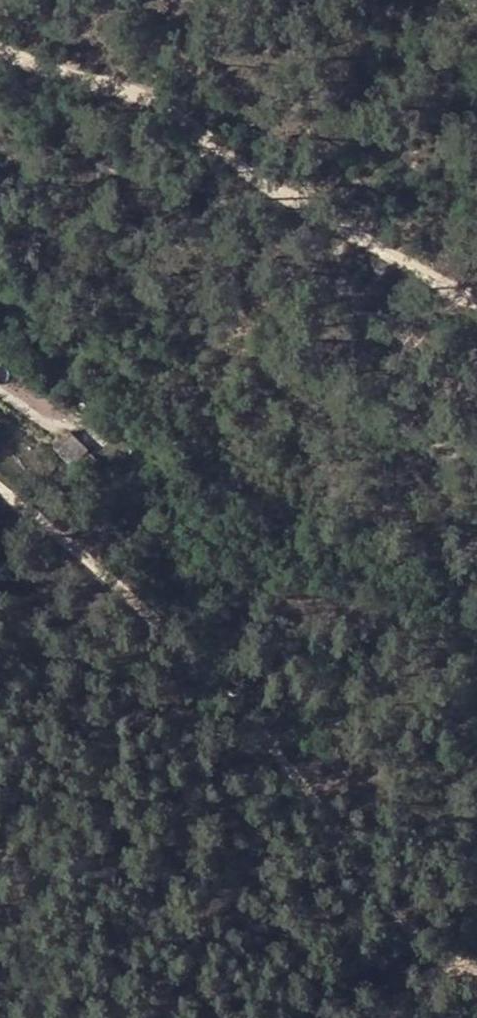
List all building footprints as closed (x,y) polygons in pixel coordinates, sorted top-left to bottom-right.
[(55,442),(74,460),(86,446),(67,429),(55,442)]
